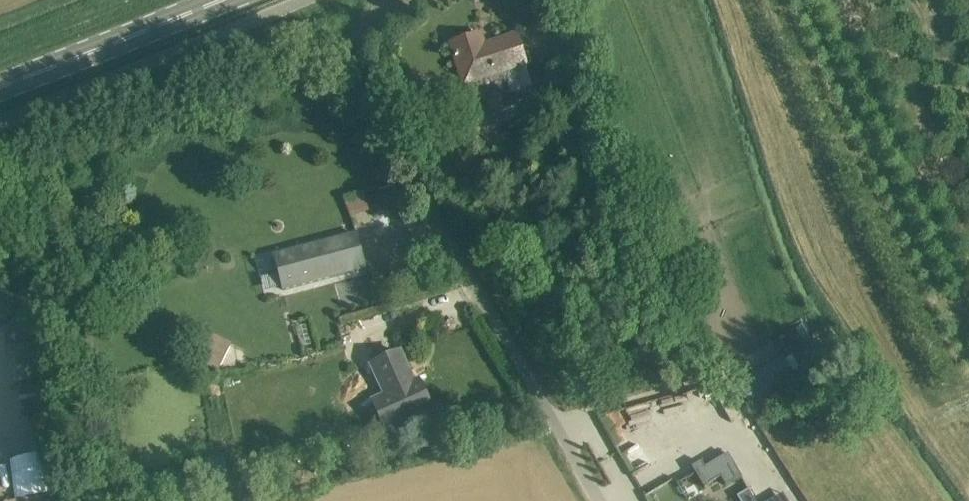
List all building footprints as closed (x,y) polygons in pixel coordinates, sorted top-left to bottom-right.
[(532,85),(526,67),(517,35),(484,45),(481,34),(451,43),(464,86),(505,74),(511,92),(532,85)] [(541,84),(516,91),(519,102),(544,94),(541,84)] [(366,190),(346,196),(351,216),(372,210),(366,190)] [(274,256),(283,290),(366,268),(356,234),(274,256)] [(200,358),(223,368),(234,341),(211,332),(200,358)] [(430,408),(431,408),(419,380),(414,383),(400,352),(372,365),(377,377),(366,382),(375,400),(373,401),(385,429),(386,428),(383,421),(427,401),(430,408)] [(755,373),(766,390),(797,371),(786,354),(755,373)] [(38,381),(0,383),(0,422),(40,420),(38,381)] [(39,433),(38,421),(9,422),(9,435),(39,433)] [(701,463),(693,468),(705,487),(721,478),(726,487),(741,477),(728,455),(704,468),(701,463)]
